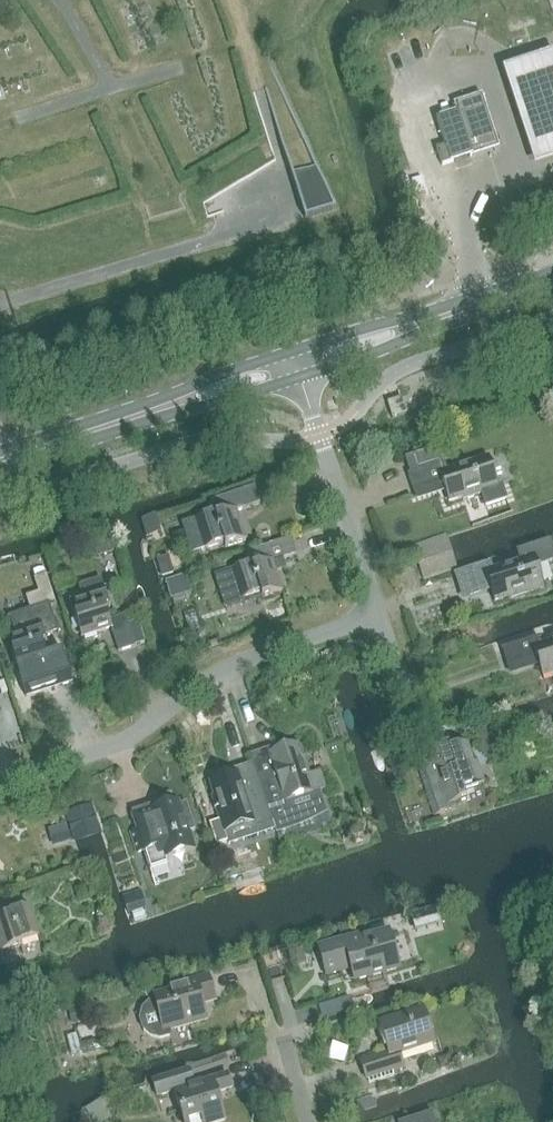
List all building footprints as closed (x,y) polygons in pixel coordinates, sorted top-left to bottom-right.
[(504,70),(535,167),(552,161),(552,55),(504,70)] [(442,166),(454,163),(473,156),(472,154),(496,147),(483,109),(486,108),(481,96),(455,104),(458,113),(437,120),(445,147),(436,150),(442,166)] [(315,169),(292,176),(306,219),(334,210),(315,169)] [(392,419),(407,414),(401,398),(387,403),(392,419)] [(498,485),(489,457),(447,471),(445,463),(408,475),(414,493),(442,484),(449,503),(462,498),(463,500),(482,494),(485,504),(507,497),(502,483),(498,485)] [(255,487),(223,497),(210,502),(214,513),(196,519),(197,522),(183,526),(189,547),(203,542),(206,550),(224,544),(225,548),(246,541),(236,512),(261,504),(255,487)] [(254,568),(253,564),(237,569),(232,571),(231,568),(216,574),(228,610),(283,593),(273,563),(297,555),(291,538),(260,548),(265,564),(254,568)] [(538,566),(552,561),(552,549),(551,542),(516,553),(519,562),(493,570),(491,563),(454,575),(460,592),(488,583),(495,602),(508,598),(509,600),(545,588),(538,566)] [(169,556),(158,560),(163,576),(174,573),(169,556)] [(186,576),(167,582),(172,599),(192,592),(186,576)] [(110,608),(104,587),(100,578),(78,585),(81,595),(68,599),(82,638),(111,628),(119,653),(136,647),(135,644),(146,641),(140,620),(128,623),(126,615),(109,620),(106,610),(107,609),(110,608)] [(49,604),(9,617),(15,631),(10,632),(16,650),(12,652),(24,697),(72,681),(62,652),(47,657),(43,644),(46,643),(44,638),(59,633),(49,604)] [(502,650),(508,668),(536,659),(543,678),(552,674),(552,641),(541,645),(539,637),(502,650)] [(408,728),(400,730),(402,739),(411,737),(408,728)] [(323,815),(316,794),(316,792),(327,789),(321,770),(310,774),(304,758),(303,759),(298,745),(252,760),(254,768),(271,814),(273,822),(277,835),(301,826),(323,815)] [(473,764),(466,745),(450,750),(449,745),(431,751),(434,760),(419,765),(435,816),(455,810),(453,804),(467,800),(463,790),(484,783),(477,763),(473,764)] [(273,822),(271,814),(254,768),(209,783),(214,797),(212,797),(219,818),(203,823),(207,836),(223,831),(224,833),(254,823),(256,828),(273,822)] [(137,829),(128,832),(135,854),(144,851),(145,851),(146,856),(151,871),(168,866),(166,860),(197,850),(191,832),(195,831),(186,803),(180,805),(179,801),(150,810),(149,806),(131,812),(137,829)] [(65,824),(46,830),(51,846),(70,840),(65,824)] [(86,886),(74,890),(79,903),(90,899),(86,886)] [(141,892),(125,897),(128,908),(130,913),(146,908),(141,892)] [(1,953),(21,947),(20,942),(38,936),(29,906),(8,913),(9,917),(0,920),(0,951),(1,953)] [(435,909),(411,915),(415,931),(439,925),(435,909)] [(400,969),(389,934),(355,943),(353,938),(318,948),(326,976),(351,969),(354,981),(400,969)] [(154,998),(155,1000),(150,1001),(142,1009),(139,1020),(142,1030),(151,1038),(161,1040),(172,1037),(171,1030),(206,1020),(202,1004),(215,1001),(208,977),(170,988),(171,993),(154,998)] [(322,1019),(353,1010),(349,998),(319,1007),(322,1019)] [(82,1004),(66,1007),(70,1024),(85,1021),(82,1004)] [(366,1079),(403,1068),(399,1055),(433,1044),(423,1011),(380,1025),(389,1054),(361,1063),(366,1079)] [(449,1058),(439,1061),(443,1070),(452,1067),(449,1058)] [(175,1094),(184,1121),(189,1121),(201,1118),(202,1121),(223,1121),(225,1121),(217,1094),(232,1089),(227,1075),(195,1084),(190,1068),(152,1080),(157,1099),(175,1094)] [(353,1114),(377,1106),(374,1094),(349,1102),(353,1114)] [(86,1110),(92,1121),(105,1121),(122,1113),(112,1096),(86,1110)] [(432,1112),(403,1121),(435,1121),(432,1112)]
